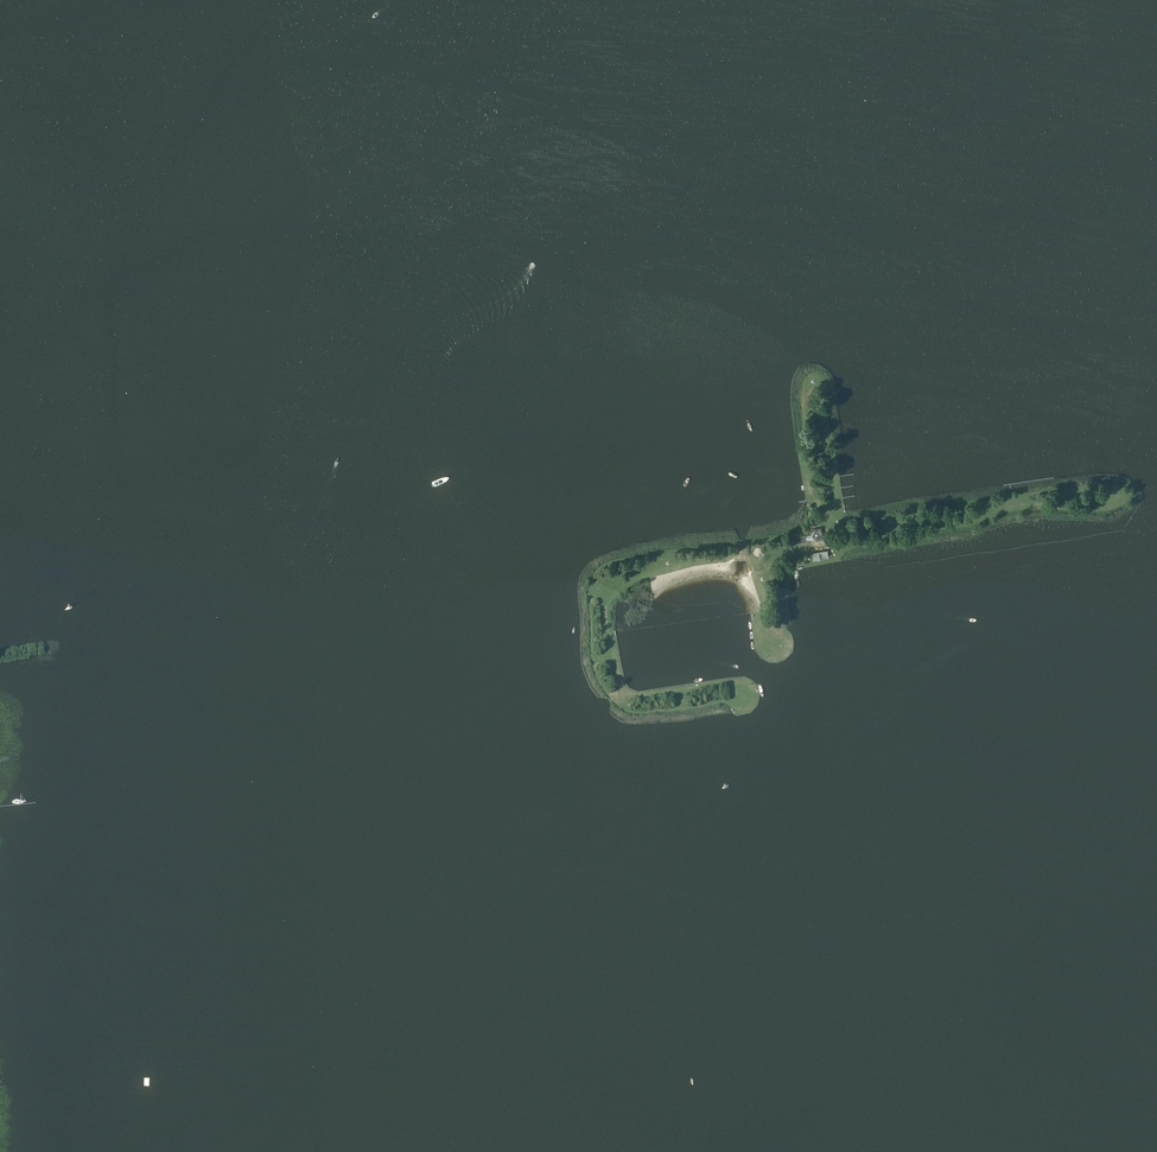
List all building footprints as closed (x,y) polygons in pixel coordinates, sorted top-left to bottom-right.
[(816,542),(824,540),(822,528),(814,529),(816,542)]
